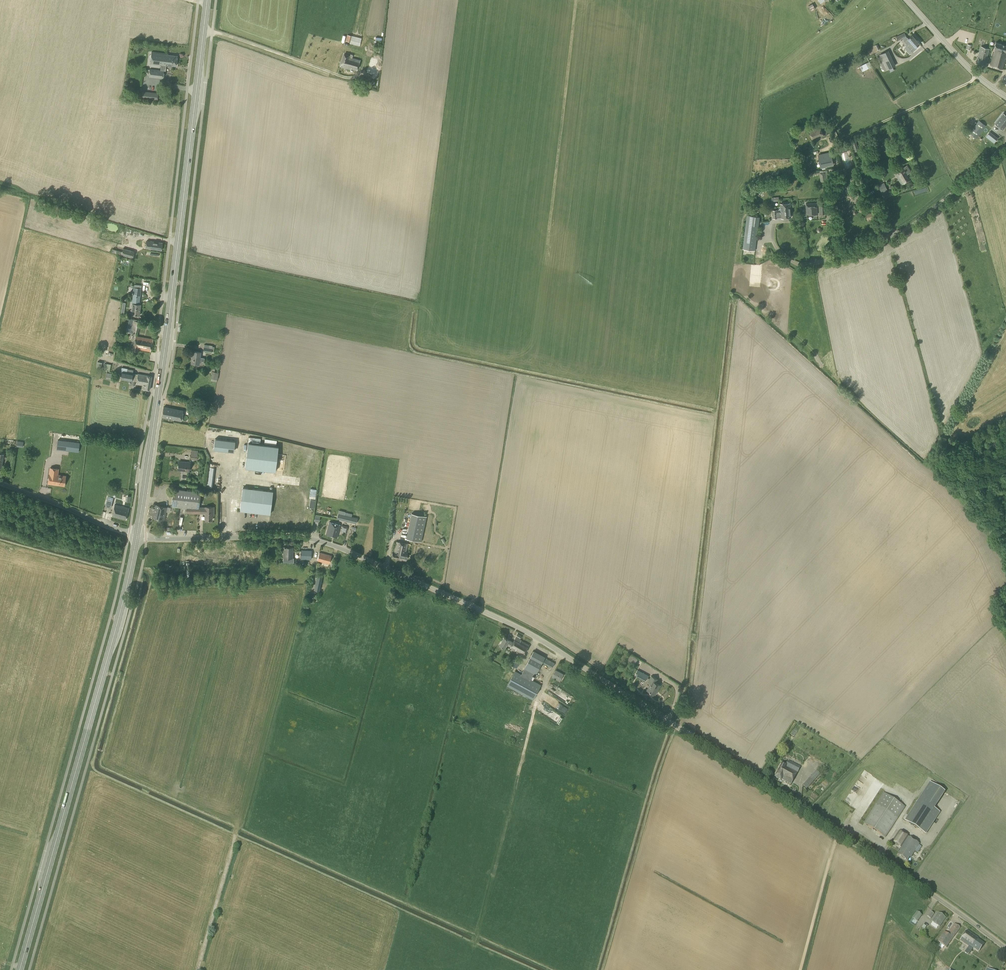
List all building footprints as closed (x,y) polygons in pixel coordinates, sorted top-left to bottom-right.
[(919,43),(912,35),(908,38),(907,37),(903,41),(907,44),(906,45),(912,52),(917,48),(916,47),(919,43)] [(996,42),(994,48),(995,48),(990,65),(997,67),(1002,68),(1005,56),(1005,45),(996,42)] [(984,65),(989,49),(981,47),(976,63),(984,65)] [(880,58),(891,54),(889,48),(878,52),(880,58)] [(149,69),(149,77),(156,78),(163,79),(164,71),(164,66),(166,66),(166,65),(169,65),(172,65),(176,66),(177,56),(168,55),(168,54),(151,52),(150,64),(160,65),(161,65),(161,66),(160,70),(156,70),(149,69)] [(350,56),(344,54),(340,67),(350,70),(350,69),(356,71),(360,60),(352,58),(353,55),(350,54),(350,56)] [(892,58),(883,63),(887,70),(896,66),(892,58)] [(376,61),(372,59),(368,73),(372,74),(372,73),(377,75),(378,69),(374,68),(376,61)] [(158,93),(142,91),(141,98),(157,100),(158,93)] [(1005,125),(1005,115),(1003,113),(995,124),(1003,130),(1005,125)] [(976,138),(986,126),(979,120),(969,133),(976,138)] [(813,141),(824,136),(819,125),(816,127),(816,128),(809,131),(813,141)] [(998,138),(994,135),(990,140),(994,143),(998,138)] [(821,168),(834,165),(831,152),(818,155),(821,168)] [(901,184),(913,178),(910,172),(911,172),(907,165),(894,173),(901,184)] [(881,177),(887,174),(883,166),(877,169),(881,177)] [(820,181),(826,181),(826,179),(828,179),(827,170),(820,171),(821,173),(819,173),(820,181)] [(883,195),(889,192),(884,182),(878,185),(883,195)] [(843,205),(842,198),(840,198),(840,191),(834,192),(834,197),(836,197),(836,198),(834,198),(834,208),(842,208),(843,213),(848,213),(847,204),(843,205)] [(791,217),(790,203),(780,203),(781,210),(778,210),(778,211),(777,211),(777,210),(772,210),(773,218),(778,218),(778,216),(779,218),(791,217)] [(807,215),(817,214),(817,203),(806,203),(807,215)] [(758,226),(760,216),(747,215),(742,249),(755,250),(758,226)] [(161,250),(162,243),(150,241),(149,249),(161,250)] [(134,251),(122,248),(121,251),(112,249),(111,252),(121,255),(132,258),(134,251)] [(141,289),(141,285),(134,284),(134,285),(131,285),(131,287),(134,288),(131,314),(139,315),(140,305),(139,304),(141,289)] [(138,332),(140,322),(130,320),(129,324),(131,324),(130,330),(138,332)] [(150,351),(152,339),(135,336),(132,350),(137,351),(137,349),(150,351)] [(211,353),(212,346),(204,344),(203,351),(211,353)] [(204,362),(204,358),(200,357),(200,352),(193,351),(191,363),(199,364),(199,361),(204,362)] [(133,369),(121,367),(121,371),(122,371),(120,379),(131,381),(133,369)] [(138,374),(136,384),(143,385),(142,389),(149,390),(151,376),(138,374)] [(182,410),(164,407),(162,417),(181,421),(182,410)] [(78,452),(79,442),(58,439),(56,450),(78,452)] [(235,441),(215,439),(214,449),(234,452),(235,441)] [(248,443),(245,468),(275,471),(278,446),(248,443)] [(197,460),(198,453),(198,450),(191,449),(190,459),(197,460)] [(189,471),(190,463),(179,461),(177,470),(189,471)] [(58,475),(60,465),(51,464),(50,470),(49,474),(46,492),(51,493),(52,484),(64,485),(65,476),(58,475)] [(270,514),(273,491),(243,487),(240,510),(270,514)] [(205,507),(199,507),(200,495),(201,492),(173,488),(171,507),(186,508),(186,513),(205,514),(205,520),(212,520),(212,516),(213,516),(214,507),(205,507)] [(115,498),(116,493),(109,491),(105,507),(110,508),(113,497),(115,498)] [(125,520),(128,508),(115,504),(112,516),(125,520)] [(164,520),(167,507),(155,504),(154,509),(149,508),(147,516),(164,520)] [(421,542),(427,516),(411,513),(406,538),(421,542)] [(428,542),(437,544),(441,520),(427,517),(423,534),(429,535),(428,542)] [(337,538),(339,530),(340,525),(329,522),(326,535),(337,538)] [(413,556),(415,544),(396,542),(393,553),(392,553),(391,558),(406,560),(407,555),(413,556)] [(292,558),(293,547),(283,547),(283,557),(292,558)] [(311,559),(311,551),(301,550),(301,559),(311,559)] [(328,568),(331,555),(319,552),(317,561),(320,561),(319,565),(328,568)] [(319,591),(323,577),(317,576),(314,590),(319,591)] [(529,645),(521,640),(516,637),(513,642),(504,637),(500,645),(505,648),(506,645),(511,647),(510,648),(524,655),(529,645)] [(535,675),(545,657),(533,651),(524,669),(522,674),(515,671),(507,686),(533,700),(541,685),(531,679),(533,674),(535,675)] [(635,665),(638,659),(633,655),(629,661),(635,665)] [(552,667),(554,663),(546,658),(544,663),(552,667)] [(560,681),(564,674),(556,670),(552,677),(560,681)] [(645,681),(649,675),(638,670),(635,675),(645,681)] [(657,691),(660,685),(656,683),(658,679),(651,676),(648,682),(651,684),(647,690),(654,694),(656,690),(657,691)] [(782,764),(775,777),(781,780),(781,779),(785,782),(791,785),(800,767),(794,764),(788,761),(786,766),(782,764)] [(807,789),(820,774),(816,770),(803,785),(807,789)] [(855,800),(870,774),(863,770),(848,796),(855,800)] [(866,795),(872,798),(879,783),(873,780),(866,795)] [(926,834),(940,812),(934,809),(945,792),(930,782),(905,820),(926,834)] [(885,837),(905,807),(883,792),(864,823),(885,837)] [(845,813),(848,804),(843,802),(840,811),(845,813)] [(910,858),(919,844),(907,837),(908,836),(899,830),(892,842),(901,848),(899,850),(900,851),(898,855),(907,861),(909,857),(910,858)] [(917,922),(922,915),(917,911),(912,918),(917,922)] [(939,927),(945,918),(938,913),(932,922),(939,927)] [(953,938),(960,928),(954,924),(947,934),(944,931),(937,941),(946,947),(953,938)] [(979,952),(984,944),(977,939),(978,938),(967,930),(960,940),(969,946),(965,952),(968,955),(973,948),(979,952)] [(926,969),(937,969),(939,965),(929,961),(926,969)]
